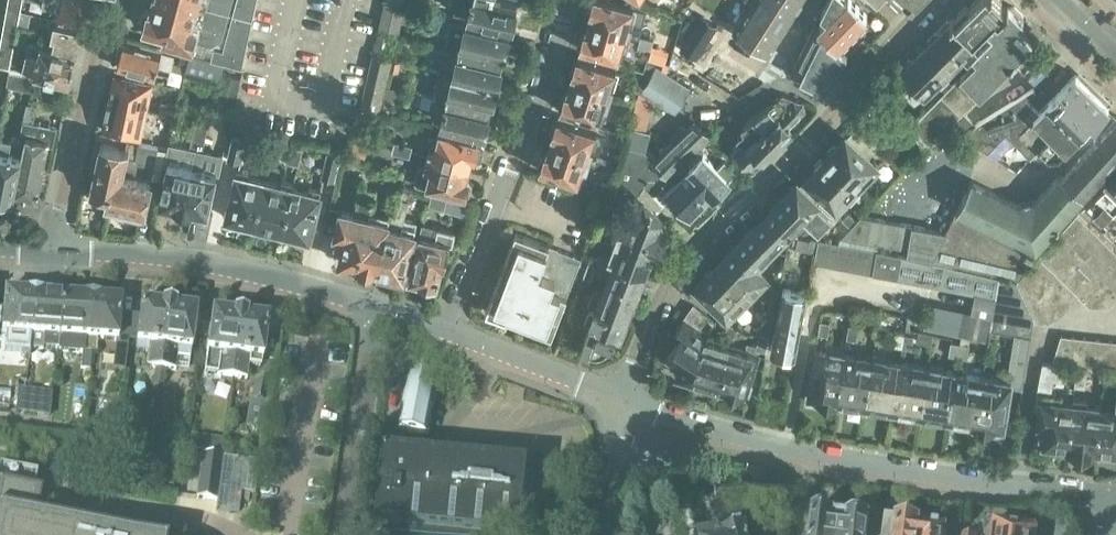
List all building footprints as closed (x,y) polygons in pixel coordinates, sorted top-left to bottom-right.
[(43,1),(57,4),(55,13),(92,21),(93,17),(97,14),(99,7),(99,6),(96,1),(97,0),(43,0),(43,1)] [(229,12),(184,0),(153,0),(150,9),(149,10),(145,13),(142,21),(145,26),(145,27),(164,33),(163,37),(167,43),(204,53),(207,43),(211,44),(222,38),(229,12)] [(229,12),(232,0),(184,0),(229,12)] [(514,0),(457,0),(454,12),(469,15),(469,16),(512,26),(513,23),(517,22),(519,14),(516,11),(516,8),(517,1),(514,0)] [(629,34),(632,23),(629,22),(634,6),(612,0),(590,0),(588,8),(591,12),(588,22),(629,34)] [(735,28),(770,52),(803,0),(753,0),(735,28)] [(821,10),(828,16),(819,25),(815,23),(837,44),(867,12),(854,0),(827,0),(821,10)] [(969,6),(986,23),(995,15),(997,17),(1010,6),(1009,6),(1008,4),(1006,5),(1001,0),(975,0),(969,6)] [(8,3),(6,9),(21,12),(22,5),(8,3)] [(941,30),(964,54),(967,57),(971,54),(986,41),(987,42),(989,40),(993,35),(984,26),(986,23),(969,6),(967,4),(954,17),(954,16),(950,20),(948,19),(940,26),(941,30)] [(1019,63),(1024,69),(1038,55),(1024,41),(1025,40),(1020,34),(1019,35),(1014,31),(1024,20),(1023,19),(1023,14),(1015,6),(1010,6),(997,17),(995,15),(986,23),(984,26),(993,35),(989,40),(987,42),(986,41),(971,54),(976,58),(932,101),(907,127),(929,149),(933,145),(935,146),(937,146),(939,145),(940,145),(942,143),(943,142),(944,141),(944,139),(945,138),(945,136),(945,135),(947,140),(959,133),(975,123),(963,111),(965,109),(968,109),(974,103),(974,100),(1009,65),(1013,69),(1019,63)] [(6,9),(5,16),(19,19),(21,12),(6,9)] [(387,12),(382,30),(393,33),(397,14),(387,12)] [(253,19),(234,13),(224,51),(215,48),(211,60),(242,68),(253,19)] [(696,59),(718,23),(703,14),(680,49),(696,59)] [(5,16),(4,23),(18,26),(19,19),(5,16)] [(448,33),(445,46),(500,58),(501,51),(505,52),(506,49),(509,47),(511,40),(509,37),(509,34),(466,24),(452,21),(449,33),(448,33)] [(83,39),(84,32),(85,31),(84,31),(82,28),(54,22),(51,35),(55,36),(53,46),(53,47),(76,52),(77,51),(80,40),(82,38),(83,39)] [(629,34),(588,22),(586,30),(580,33),(578,43),(580,48),(619,58),(626,60),(631,44),(627,43),(629,34)] [(4,23),(3,30),(17,33),(18,26),(4,23)] [(815,23),(790,73),(818,87),(847,55),(837,44),(815,23)] [(3,30),(1,37),(15,40),(17,33),(3,30)] [(929,42),(921,51),(945,76),(947,78),(967,57),(964,54),(941,30),(939,32),(935,31),(928,38),(929,42)] [(373,54),(386,57),(392,34),(378,31),(373,54)] [(648,48),(651,40),(639,36),(637,45),(648,48)] [(1,37),(0,44),(14,47),(15,40),(1,37)] [(172,68),(175,54),(125,39),(123,44),(119,47),(116,55),(118,60),(119,60),(117,64),(154,75),(158,64),(172,68)] [(27,50),(23,71),(70,81),(76,53),(76,52),(53,47),(53,46),(41,44),(29,42),(27,50)] [(0,45),(0,51),(13,54),(14,47),(0,44),(0,45)] [(494,83),(497,84),(498,81),(501,79),(503,72),(501,69),(501,66),(498,66),(500,58),(445,46),(442,58),(440,70),(494,83)] [(11,60),(13,54),(0,51),(0,58),(11,60)] [(945,76),(921,51),(913,59),(909,58),(902,65),(903,69),(901,71),(911,81),(902,90),(917,104),(926,95),(930,99),(949,81),(947,78),(945,76)] [(190,54),(183,80),(217,90),(224,64),(190,54)] [(367,79),(385,83),(391,58),(386,57),(373,54),(367,79)] [(570,83),(612,96),(615,86),(611,85),(616,69),(579,57),(573,59),(570,69),(573,73),(570,83)] [(9,67),(10,67),(11,60),(0,58),(0,66),(9,67)] [(401,61),(392,59),(389,69),(399,71),(401,61)] [(657,65),(642,90),(663,103),(675,111),(690,86),(657,65)] [(436,82),(433,94),(488,107),(489,100),(493,101),(497,84),(494,83),(440,70),(437,82),(436,82)] [(219,92),(236,96),(240,77),(223,73),(219,92)] [(1076,73),(1050,101),(1039,111),(1038,110),(1012,137),(1030,155),(1039,146),(1067,117),(1065,116),(1078,103),(1077,102),(1089,89),(1092,86),(1079,74),(1078,75),(1076,73)] [(24,75),(21,88),(33,91),(36,77),(24,75)] [(115,75),(109,102),(146,110),(151,83),(115,75)] [(385,83),(367,79),(361,106),(379,111),(383,94),(399,98),(401,87),(385,83)] [(612,96),(570,83),(566,93),(561,94),(558,104),(561,109),(599,121),(605,105),(608,106),(612,96)] [(1092,86),(1089,89),(1077,102),(1078,103),(1065,116),(1067,117),(1039,146),(1050,156),(1053,153),(1055,155),(1061,154),(1109,105),(1107,103),(1108,102),(1092,86)] [(420,102),(423,92),(412,90),(410,100),(420,102)] [(488,107),(433,94),(430,107),(445,110),(442,122),(485,133),(486,130),(489,128),(491,121),(489,118),(489,115),(486,114),(488,107)] [(1038,110),(1028,100),(1024,94),(983,117),(975,123),(959,133),(988,150),(1006,131),(1012,137),(1038,110)] [(756,114),(779,136),(806,109),(805,107),(804,108),(802,102),(795,100),(789,106),(779,96),(756,114)] [(161,101),(159,112),(175,116),(177,105),(161,101)] [(146,110),(109,102),(104,129),(140,137),(146,110)] [(25,138),(14,196),(15,194),(38,199),(49,143),(53,144),(57,126),(33,121),(36,105),(27,103),(20,137),(19,137),(25,138)] [(729,143),(750,165),(779,136),(756,114),(745,123),(743,124),(744,130),(741,131),(729,143)] [(884,128),(869,114),(857,127),(878,147),(880,145),(874,140),(884,128)] [(550,144),(590,157),(593,148),(599,151),(605,134),(596,130),(559,117),(554,120),(550,129),(553,134),(550,144)] [(197,118),(193,134),(206,136),(209,120),(197,118)] [(1115,160),(1115,119),(1069,166),(1092,187),(1115,160)] [(695,120),(655,161),(670,178),(685,162),(711,135),(695,120)] [(670,178),(655,161),(645,151),(650,130),(629,125),(626,135),(613,191),(612,197),(626,200),(635,199),(639,194),(645,185),(650,179),(658,178),(664,184),(664,185),(671,179),(670,178)] [(846,135),(839,142),(837,140),(833,145),(828,151),(824,155),(826,156),(858,186),(878,163),(870,156),(878,147),(857,127),(848,136),(846,135)] [(435,147),(430,146),(427,157),(469,168),(472,158),(473,158),(478,159),(482,157),(485,145),(483,141),(477,140),(439,130),(435,147)] [(206,136),(193,134),(190,148),(196,149),(184,206),(192,207),(192,208),(195,212),(203,213),(207,211),(207,210),(208,211),(217,170),(206,168),(210,152),(203,150),(206,136)] [(228,159),(241,162),(247,138),(233,135),(228,159)] [(11,140),(0,138),(0,203),(6,204),(8,195),(14,196),(25,138),(19,137),(12,136),(11,140)] [(90,198),(107,201),(109,193),(111,190),(113,178),(122,180),(124,174),(137,176),(141,157),(145,158),(148,143),(127,139),(125,147),(101,142),(92,187),(90,198)] [(109,193),(107,201),(107,202),(127,206),(125,217),(140,220),(143,210),(145,210),(152,179),(151,179),(154,166),(163,168),(164,164),(168,147),(148,143),(145,158),(141,157),(137,176),(124,174),(122,180),(113,178),(111,190),(109,193)] [(169,143),(168,147),(164,164),(168,164),(160,201),(161,201),(163,205),(172,207),(176,204),(184,206),(196,149),(190,148),(169,143)] [(538,163),(541,169),(579,182),(584,166),(587,167),(590,157),(550,144),(547,152),(541,154),(538,163)] [(302,149),(289,146),(286,161),(299,163),(302,149)] [(685,162),(670,178),(671,179),(664,185),(668,188),(667,189),(691,213),(712,192),(713,193),(722,193),(729,187),(729,178),(728,177),(734,171),(724,161),(718,167),(709,158),(704,153),(702,155),(697,150),(685,162)] [(322,177),(335,180),(341,155),(328,152),(322,177)] [(821,158),(814,165),(811,168),(813,170),(806,177),(838,207),(858,186),(826,156),(824,155),(821,158)] [(418,184),(464,195),(469,192),(472,182),(471,182),(468,177),(467,176),(469,168),(427,157),(424,168),(419,166),(416,181),(418,184)] [(902,255),(957,267),(958,264),(1018,278),(1022,274),(1034,247),(1038,249),(1092,187),(1069,166),(1060,176),(1057,173),(1035,199),(1019,202),(971,179),(949,223),(942,220),(938,227),(861,214),(857,219),(850,226),(841,237),(844,237),(843,243),(876,249),(877,243),(904,248),(902,255)] [(253,223),(264,180),(249,176),(250,171),(238,168),(226,217),(237,219),(238,224),(248,226),(252,223),(253,223)] [(1080,207),(1100,226),(1115,208),(1115,170),(1080,207)] [(656,196),(664,184),(658,178),(650,179),(645,185),(656,196)] [(264,180),(253,223),(257,224),(259,229),(269,231),(272,228),(281,230),(291,187),(293,187),(294,182),(282,179),(281,184),(264,180)] [(773,208),(766,214),(785,235),(788,232),(811,236),(818,229),(819,230),(833,215),(797,182),(786,193),(773,208)] [(377,269),(389,221),(370,216),(376,189),(366,186),(366,185),(361,184),(355,212),(329,206),(324,229),(339,233),(337,243),(335,249),(333,251),(334,252),(336,251),(342,252),(340,260),(357,264),(357,265),(358,265),(361,269),(361,270),(371,272),(376,269),(377,269)] [(406,272),(416,231),(415,231),(417,222),(404,219),(409,199),(412,187),(402,184),(399,197),(396,210),(392,209),(389,221),(377,269),(377,270),(377,269),(400,274),(405,272),(406,272)] [(598,194),(612,197),(613,191),(595,184),(593,191),(598,193),(598,194)] [(644,243),(662,250),(663,249),(667,247),(669,241),(667,237),(670,229),(662,226),(665,218),(657,212),(664,205),(656,196),(645,185),(639,194),(643,199),(638,204),(628,231),(645,239),(644,243)] [(308,191),(293,187),(291,187),(281,230),(284,231),(285,235),(296,238),(299,234),(310,237),(321,189),(309,186),(308,191)] [(447,196),(432,193),(429,204),(445,208),(447,196)] [(1100,226),(1107,232),(1115,240),(1115,239),(1115,208),(1100,226)] [(1115,289),(1115,248),(1078,210),(1059,231),(1115,289)] [(842,218),(850,226),(857,219),(848,211),(842,218)] [(765,254),(785,235),(766,214),(736,245),(758,266),(768,257),(765,254)] [(455,230),(438,227),(436,237),(420,233),(409,277),(419,279),(422,283),(422,284),(432,286),(437,283),(438,283),(443,262),(445,263),(450,241),(452,241),(455,230)] [(600,251),(597,260),(619,269),(622,264),(644,272),(645,268),(649,269),(654,256),(660,259),(661,257),(660,257),(662,250),(644,243),(645,239),(628,231),(622,228),(617,241),(619,242),(613,255),(600,251)] [(1079,293),(1089,303),(1108,305),(1115,297),(1115,289),(1059,231),(1040,253),(1079,293)] [(506,272),(501,270),(486,310),(506,318),(508,313),(534,323),(532,328),(552,335),(582,257),(558,248),(557,250),(549,247),(550,245),(516,232),(505,259),(510,261),(506,272)] [(830,240),(817,238),(813,261),(826,264),(830,240)] [(843,243),(830,240),(826,264),(838,266),(843,243)] [(876,249),(843,243),(838,266),(872,273),(876,249)] [(716,265),(747,296),(767,276),(758,266),(736,245),(716,265)] [(898,278),(902,255),(876,249),(872,273),(898,278)] [(1061,314),(1079,293),(1040,253),(1022,274),(1018,278),(1015,281),(1035,318),(1034,319),(1047,321),(1061,314)] [(957,267),(902,255),(898,278),(994,296),(998,276),(957,267)] [(591,258),(583,278),(590,280),(594,270),(596,263),(597,260),(591,258)] [(597,260),(596,263),(594,270),(615,278),(619,269),(597,260)] [(619,269),(615,278),(610,293),(594,287),(588,304),(626,318),(638,287),(644,272),(622,264),(619,269)] [(747,296),(716,265),(714,267),(711,267),(704,273),(704,277),(696,285),(695,287),(695,288),(695,289),(695,291),(695,292),(696,292),(696,294),(697,294),(699,295),(700,296),(701,296),(702,296),(704,296),(705,295),(715,304),(712,306),(724,318),(747,296)] [(1032,336),(1034,319),(1035,318),(1015,281),(1014,280),(998,276),(994,296),(991,318),(989,329),(1015,333),(1032,336)] [(20,349),(30,350),(34,294),(24,293),(20,288),(12,288),(11,288),(7,293),(4,293),(1,335),(21,337),(20,349)] [(782,289),(772,348),(795,352),(806,293),(782,289)] [(80,369),(91,370),(92,354),(87,353),(91,298),(85,298),(82,298),(79,291),(70,290),(66,297),(63,297),(59,350),(74,351),(75,341),(83,342),(82,355),(81,354),(80,369)] [(34,294),(30,350),(39,351),(40,338),(43,338),(42,350),(57,352),(57,350),(59,350),(63,297),(41,295),(41,294),(34,294)] [(96,342),(118,344),(121,301),(118,301),(114,294),(105,294),(100,299),(98,299),(98,298),(91,298),(87,353),(92,354),(95,354),(96,342)] [(159,385),(169,305),(162,304),(162,306),(142,303),(140,316),(136,342),(135,354),(148,355),(147,368),(155,369),(153,385),(159,385)] [(584,316),(591,319),(581,347),(591,350),(593,350),(596,351),(599,350),(601,350),(604,349),(605,348),(608,346),(609,345),(610,343),(611,342),(611,340),(614,341),(617,334),(620,335),(626,318),(588,304),(586,303),(585,304),(588,305),(584,316)] [(710,315),(694,304),(688,314),(702,325),(710,315)] [(201,336),(202,324),(194,323),(196,310),(176,308),(176,306),(169,305),(159,385),(164,386),(166,371),(175,372),(175,369),(188,371),(193,335),(201,336)] [(232,377),(240,315),(233,314),(233,315),(230,315),(230,314),(227,311),(219,310),(215,312),(215,313),(212,312),(210,325),(202,324),(201,336),(209,337),(206,357),(208,357),(206,374),(232,377)] [(987,341),(989,329),(991,318),(959,311),(954,335),(987,341)] [(261,359),(262,359),(267,319),(264,319),(261,316),(253,315),(249,317),(246,317),(246,316),(240,315),(232,377),(247,379),(249,366),(260,368),(261,359)] [(772,320),(768,317),(757,329),(755,331),(769,335),(772,320)] [(677,339),(674,344),(672,343),(671,343),(669,343),(667,344),(666,345),(665,346),(665,348),(665,349),(665,350),(666,351),(667,352),(678,359),(676,363),(675,363),(675,364),(675,365),(675,367),(675,368),(676,370),(677,372),(679,373),(681,378),(693,381),(706,335),(707,334),(684,318),(672,335),(677,339)] [(820,320),(818,334),(827,335),(830,322),(820,320)] [(727,323),(724,334),(734,337),(737,326),(727,323)] [(847,324),(845,339),(855,340),(857,326),(847,324)] [(934,334),(919,330),(917,341),(932,344),(934,334)] [(891,346),(902,348),(904,334),(893,332),(891,346)] [(983,375),(976,426),(978,427),(979,429),(988,430),(990,428),(994,429),(995,428),(1003,430),(1011,385),(1023,387),(1024,381),(1032,336),(1015,333),(1009,371),(1003,370),(1001,378),(983,375)] [(707,382),(719,386),(731,345),(707,338),(708,334),(707,334),(706,335),(693,381),(705,384),(707,382)] [(904,334),(902,348),(910,349),(912,335),(904,334)] [(1070,361),(1072,336),(1060,335),(1054,360),(1070,361)] [(1082,363),(1085,338),(1072,336),(1070,361),(1082,363)] [(1095,364),(1097,339),(1085,338),(1082,363),(1095,364)] [(1107,365),(1110,340),(1097,339),(1095,364),(1107,365)] [(1110,340),(1107,365),(1115,366),(1115,341),(1110,340)] [(744,349),(731,345),(719,386),(721,387),(722,389),(730,392),(733,390),(744,394),(745,394),(746,394),(747,393),(749,393),(750,392),(750,391),(751,390),(751,388),(751,387),(751,386),(750,385),(750,384),(748,382),(757,353),(756,353),(757,348),(756,348),(756,344),(747,342),(744,349)] [(950,342),(948,355),(958,357),(960,343),(950,342)] [(969,345),(960,343),(958,357),(967,358),(969,345)] [(835,403),(844,353),(815,348),(807,398),(816,399),(816,400),(821,401),(823,404),(831,405),(833,402),(835,403)] [(862,404),(864,405),(872,357),(844,353),(835,403),(837,403),(837,400),(848,402),(850,405),(859,407),(862,404)] [(398,429),(428,435),(442,364),(443,364),(443,362),(441,362),(414,357),(414,356),(412,356),(411,358),(412,358),(398,429)] [(880,407),(892,409),(900,361),(872,357),(864,405),(867,405),(868,408),(877,410),(880,407)] [(917,414),(920,414),(928,366),(900,361),(892,409),(904,411),(906,414),(915,415),(917,414)] [(1054,379),(1055,364),(1043,362),(1038,388),(1052,390),(1054,379)] [(935,416),(948,419),(955,370),(928,366),(920,414),(922,414),(924,417),(932,418),(935,416)] [(974,426),(976,426),(983,375),(955,370),(948,419),(959,420),(961,423),(970,424),(972,422),(974,423),(974,426)] [(1088,372),(1078,371),(1076,386),(1086,387),(1088,372)] [(262,430),(267,402),(266,401),(269,383),(256,381),(252,399),(247,427),(262,430)] [(1065,449),(1072,403),(1060,401),(1061,395),(1042,393),(1038,420),(1037,420),(1036,424),(1038,424),(1036,442),(1050,444),(1050,447),(1065,449)] [(1092,456),(1095,454),(1101,406),(1086,404),(1087,399),(1073,397),(1072,403),(1065,449),(1066,450),(1080,452),(1083,455),(1092,456)] [(1101,406),(1095,454),(1097,454),(1098,453),(1115,455),(1115,451),(1115,452),(1115,405),(1115,408),(1101,406)] [(381,426),(380,435),(396,438),(398,430),(381,426)] [(375,534),(522,534),(525,503),(528,468),(383,453),(379,492),(375,534)] [(217,500),(222,457),(202,455),(196,497),(217,500)] [(217,500),(216,509),(238,512),(241,492),(254,494),(258,462),(222,457),(217,500)] [(36,520),(39,503),(41,493),(33,491),(37,474),(0,467),(0,534),(110,534),(36,520)] [(241,492),(240,500),(249,501),(250,493),(241,492)] [(869,520),(867,520),(864,514),(853,512),(849,517),(848,517),(847,519),(841,518),(839,534),(867,534),(869,520)] [(841,518),(833,517),(833,515),(812,513),(809,534),(839,534),(841,518)] [(714,534),(746,534),(746,533),(745,533),(741,519),(721,524),(723,533),(714,534)] [(992,534),(1036,534),(1037,533),(1033,529),(1023,528),(1024,522),(1008,520),(1008,526),(993,524),(992,534)] [(917,528),(916,528),(916,526),(897,524),(896,525),(886,524),(884,534),(916,534),(917,528)] [(916,534),(945,534),(945,531),(942,530),(940,527),(932,526),(927,529),(917,528),(916,534)]
